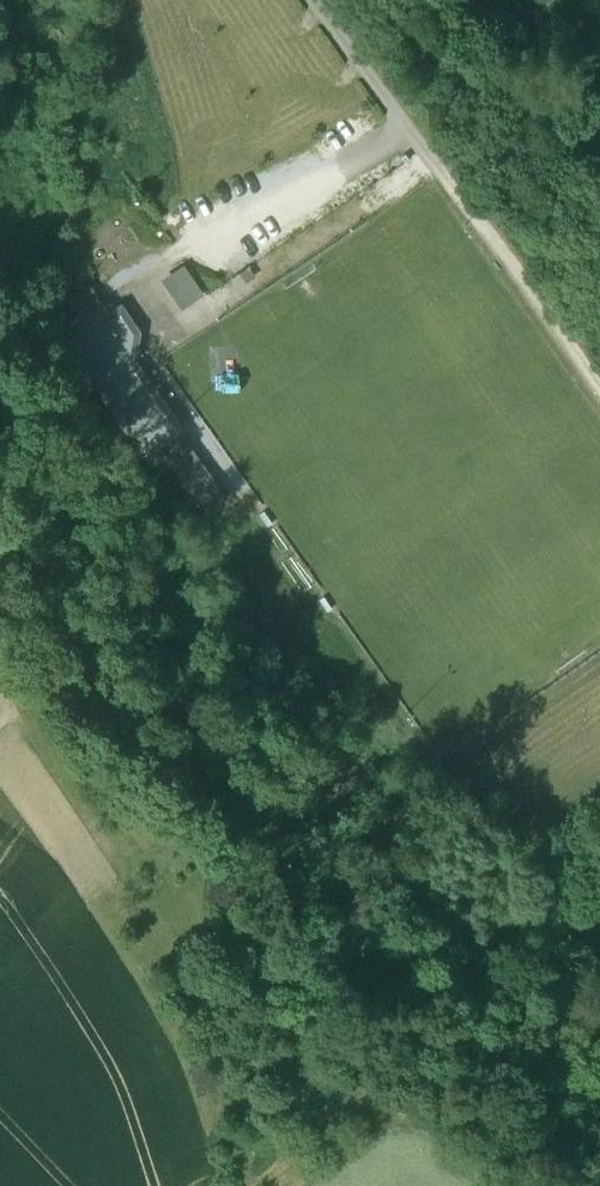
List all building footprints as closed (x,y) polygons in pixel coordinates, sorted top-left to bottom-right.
[(186,313),(207,298),(186,269),(165,284),(186,313)] [(70,337),(70,355),(113,325),(105,313),(70,337)] [(113,325),(70,355),(86,378),(154,474),(166,466),(158,454),(181,437),(135,372),(120,383),(107,366),(110,364),(106,358),(109,349),(131,333),(122,319),(113,325)] [(86,378),(70,355),(60,362),(77,386),(86,378)]
